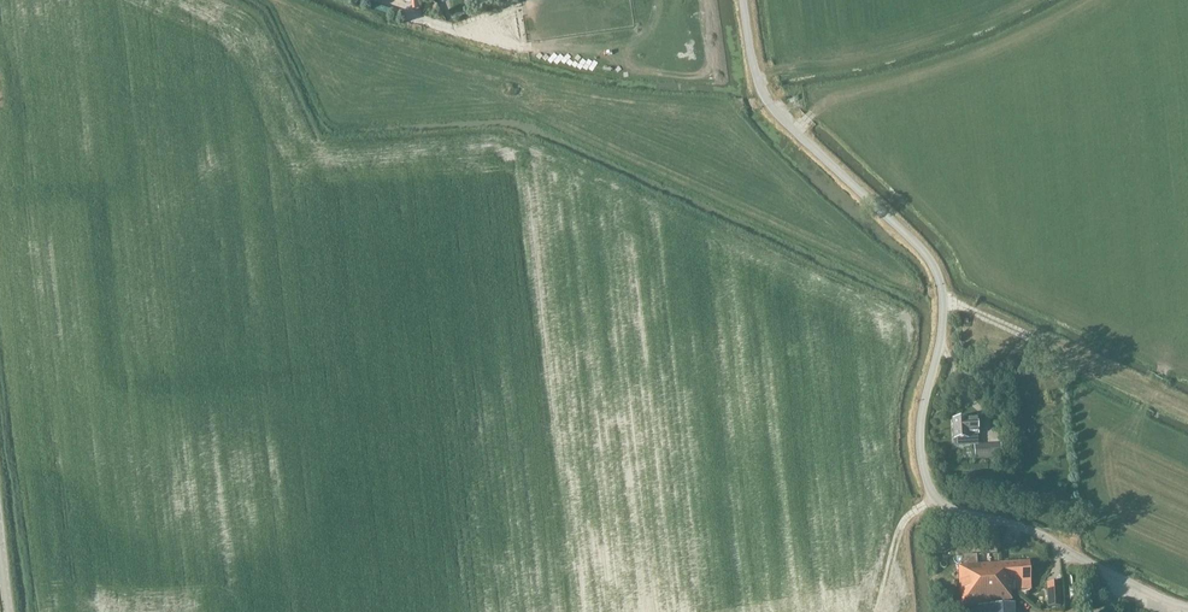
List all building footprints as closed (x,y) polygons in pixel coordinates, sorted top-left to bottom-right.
[(953,440),(968,440),(968,435),(979,435),(977,418),(952,420),(953,440)] [(1001,444),(974,445),(974,460),(1002,458),(1001,444)] [(948,545),(939,551),(942,555),(951,549),(948,545)] [(964,566),(958,567),(960,607),(1011,603),(1011,591),(1013,591),(1013,582),(1030,581),(1029,563),(1002,564),(977,566),(976,556),(963,557),(964,566)] [(1060,582),(1046,583),(1047,607),(1061,607),(1060,582)]
